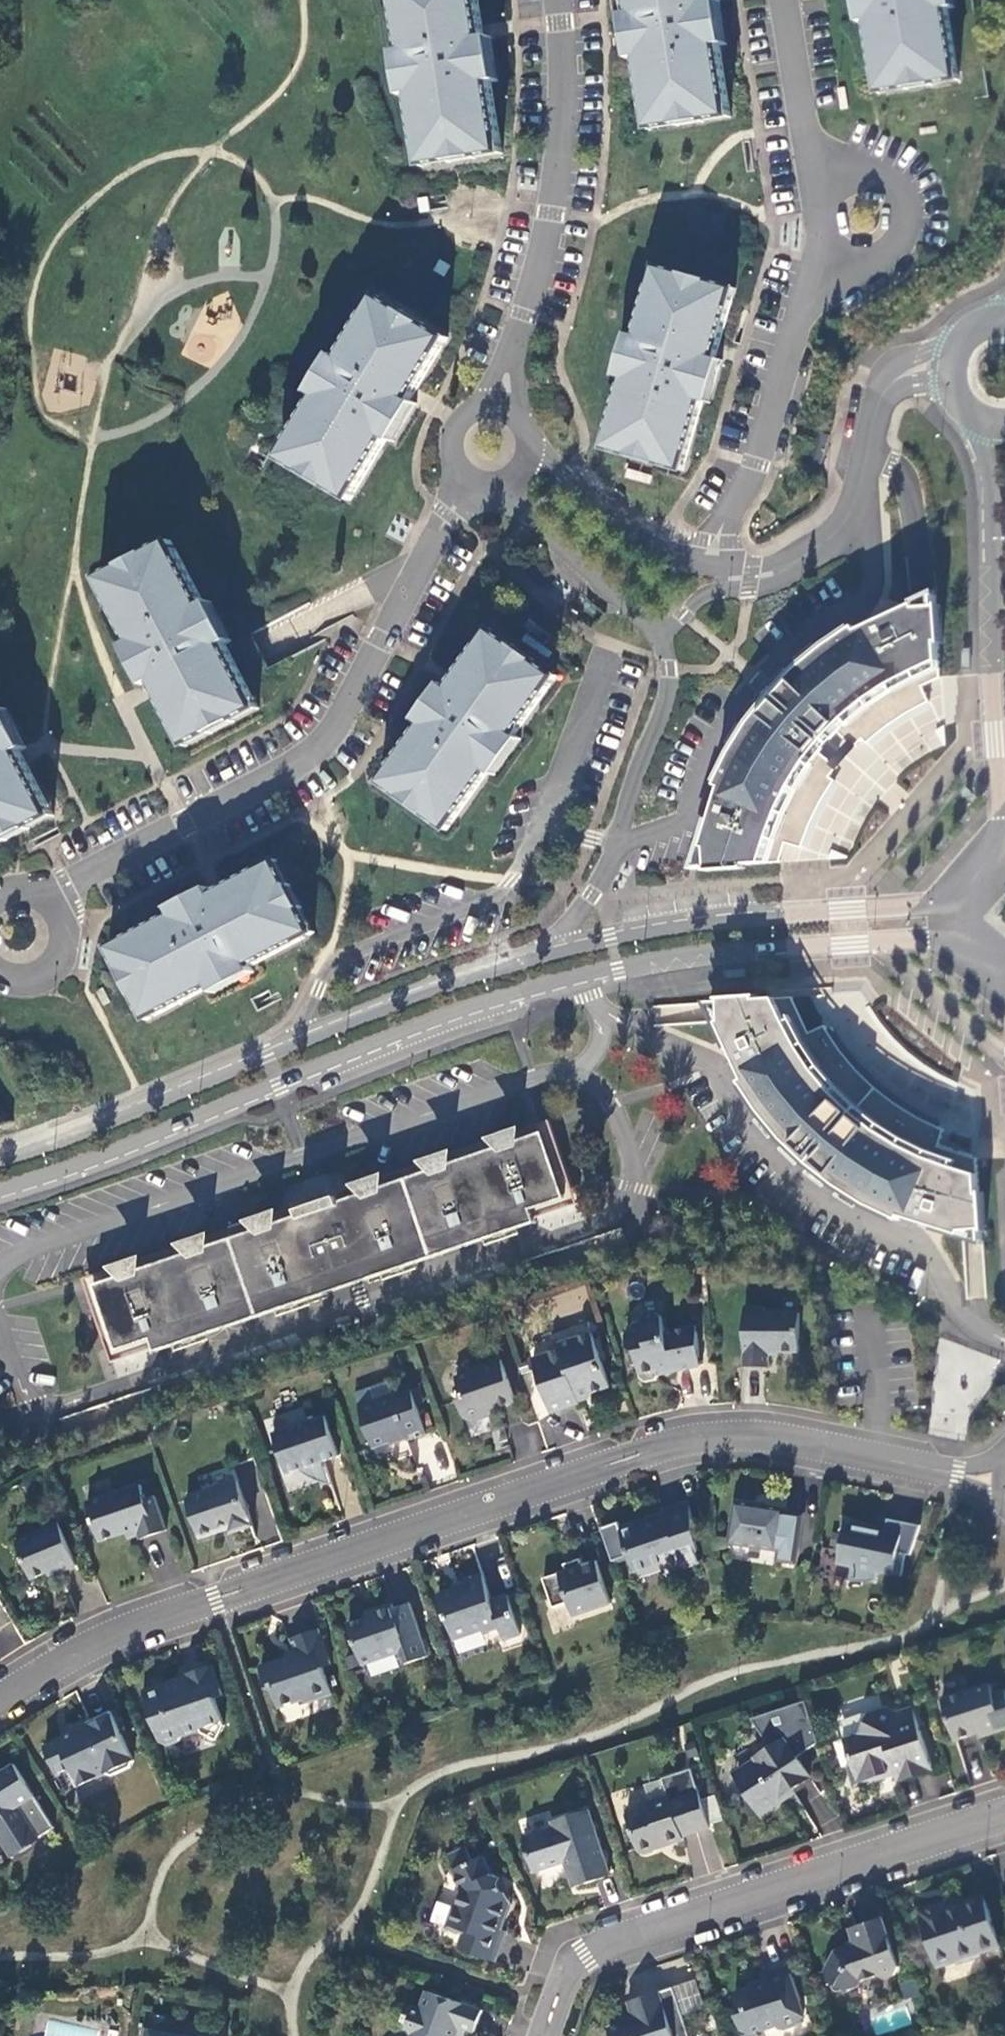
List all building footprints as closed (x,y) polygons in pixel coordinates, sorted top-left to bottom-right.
[(404,51),(411,95),(421,157),(502,144),(493,88),(492,82),(488,60),(485,38),(478,0),(395,0),(404,51)] [(632,14),(639,59),(649,120),(730,108),(728,98),(720,46),(716,23),(713,1),(713,0),(630,0),(632,14)] [(720,0),(713,1),(716,23),(723,22),(720,0)] [(864,1),(867,22),(877,84),(958,71),(948,10),(946,0),(864,0),(864,1)] [(948,10),(955,8),(954,0),(946,0),(948,10)] [(864,1),(857,2),(860,23),(867,22),(864,1)] [(625,16),(632,60),(639,59),(632,14),(625,16)] [(716,23),(720,46),(727,45),(723,22),(716,23)] [(491,37),(485,38),(488,60),(495,59),(491,37)] [(404,51),(397,52),(404,97),(411,95),(404,51)] [(488,60),(492,82),(498,81),(495,59),(488,60)] [(958,71),(877,84),(879,94),(959,81),(958,71)] [(649,120),(650,130),(731,117),(730,108),(649,120)] [(502,144),(421,157),(422,167),(503,154),(502,144)] [(733,299),(736,289),(660,267),(657,266),(655,276),(733,299)] [(608,439),(686,462),(689,452),(703,402),(710,380),(716,359),(733,299),(655,276),(637,336),(625,379),(608,439)] [(443,347),(448,338),(380,298),(378,296),(373,305),(443,347)] [(443,347),(373,305),(341,358),(317,397),(285,450),(355,492),(360,484),(388,439),(400,419),(411,400),(443,347)] [(637,336),(630,334),(618,377),(625,379),(637,336)] [(341,358),(335,355),(319,380),(311,393),(317,397),(341,358)] [(723,361),(716,359),(710,380),(717,382),(723,361)] [(717,382),(710,380),(703,402),(710,404),(717,382)] [(417,404),(411,400),(400,419),(406,423),(417,404)] [(400,419),(388,439),(394,443),(406,423),(400,419)] [(686,462),(608,439),(605,449),(684,472),(686,462)] [(355,492),(285,450),(280,459),(350,501),(355,492)] [(172,541),(99,578),(103,587),(176,549),(172,541)] [(176,549),(103,587),(132,643),(143,663),(153,682),(182,738),(255,700),(226,644),(205,604),(176,549)] [(211,601),(205,604),(226,644),(232,641),(211,601)] [(943,644),(940,605),(939,605),(939,607),(918,608),(916,605),(875,623),(859,631),(857,627),(852,629),(853,630),(827,647),(800,669),(775,695),(753,724),(734,754),(720,781),(718,786),(722,787),(704,847),(707,848),(709,870),(707,870),(707,872),(746,869),(746,867),(744,867),(744,865),(780,863),(786,843),(802,848),(811,825),(822,803),(836,781),(830,777),(838,767),(817,751),(825,739),(836,730),(854,748),(864,739),(868,744),(887,728),(908,714),(930,702),(923,687),(941,678),(939,643),(941,643),(941,644),(943,644)] [(557,676),(491,628),(485,637),(552,684),(557,676)] [(552,684),(485,637),(479,645),(449,687),(435,706),(423,724),(386,775),(453,822),(489,772),(515,735),(552,684)] [(132,643),(126,646),(137,666),(143,663),(132,643)] [(137,666),(147,686),(153,682),(143,663),(137,666)] [(449,687),(443,683),(430,702),(435,706),(449,687)] [(255,700),(182,738),(187,747),(259,709),(255,700)] [(430,702),(417,720),(423,724),(435,706),(430,702)] [(0,712),(10,731),(16,728),(6,708),(0,712)] [(50,807),(21,752),(10,731),(0,712),(0,833),(50,807)] [(16,728),(10,731),(21,752),(27,748),(16,728)] [(521,739),(515,735),(489,772),(495,775),(521,739)] [(386,775),(380,783),(445,829),(447,831),(453,822),(386,775)] [(0,833),(0,844),(54,816),(50,807),(0,833)] [(268,864),(306,937),(315,932),(277,860),(268,864)] [(173,914),(118,943),(156,1016),(211,987),(251,966),(306,937),(268,864),(213,893),(193,904),(173,914)] [(210,887),(189,898),(193,904),(213,893),(210,887)] [(170,908),(173,914),(193,904),(189,898),(170,908)] [(118,943),(109,948),(146,1018),(147,1020),(156,1016),(118,943)] [(251,966),(211,987),(214,993),(254,972),(251,966)] [(808,1034),(791,998),(756,1000),(756,998),(758,998),(758,996),(718,999),(718,1001),(720,1001),(722,1022),(718,1024),(744,1081),(740,1083),(743,1087),(760,1112),(783,1139),(809,1164),(837,1186),(868,1205),(895,1218),(895,1219),(900,1221),(901,1217),(961,1235),(963,1230),(984,1230),(984,1232),(986,1232),(983,1192),(981,1192),(981,1194),(979,1194),(976,1158),(938,1147),(944,1130),(916,1117),(895,1104),(875,1088),(857,1071),(841,1052),(824,1026),(808,1034)] [(580,1205),(551,1121),(339,1192),(339,1198),(319,1205),(297,1212),(296,1209),(86,1280),(114,1362),(156,1348),(158,1352),(180,1345),(255,1320),(328,1295),(327,1291),(321,1272),(332,1268),(339,1287),(364,1279),(365,1283),(539,1225),(537,1219),(580,1205)] [(726,1227),(714,1227),(713,1238),(726,1239),(726,1227)] [(332,1268),(321,1272),(327,1291),(339,1287),(332,1268)] [(800,1352),(800,1313),(765,1312),(765,1308),(745,1308),(745,1367),(770,1367),(770,1352),(800,1352)] [(701,1366),(697,1327),(666,1333),(663,1317),(657,1313),(646,1315),(642,1321),(643,1327),(631,1330),(627,1336),(630,1348),(636,1352),(642,1379),(648,1383),(657,1380),(661,1375),(660,1370),(672,1367),(673,1372),(701,1366)] [(592,1333),(559,1345),(561,1350),(533,1359),(552,1413),(580,1403),(578,1398),(611,1387),(592,1333)] [(921,1430),(969,1443),(992,1354),(945,1342),(921,1430)] [(478,1371),(457,1378),(464,1399),(460,1401),(466,1419),(472,1422),(483,1418),(486,1411),(516,1401),(502,1360),(477,1368),(478,1371)] [(427,1434),(412,1391),(394,1397),(393,1395),(376,1401),(374,1404),(360,1409),(373,1447),(387,1443),(390,1445),(407,1439),(408,1441),(427,1434)] [(317,1482),(322,1462),(340,1456),(326,1416),(274,1434),(277,1441),(279,1445),(285,1454),(299,1470),(303,1473),(307,1476),(317,1482)] [(237,1481),(187,1498),(201,1538),(220,1531),(219,1528),(228,1525),(231,1533),(252,1526),(237,1481)] [(146,1500),(141,1485),(87,1503),(100,1541),(127,1533),(127,1535),(138,1531),(141,1540),(167,1531),(155,1496),(146,1500)] [(696,1552),(698,1551),(690,1502),(663,1511),(665,1517),(652,1522),(651,1518),(618,1529),(624,1548),(627,1550),(635,1572),(663,1563),(678,1570),(700,1563),(696,1552)] [(786,1509),(736,1502),(729,1544),(779,1551),(777,1561),(797,1564),(804,1515),(786,1512),(786,1509)] [(876,1529),(847,1519),(837,1565),(851,1568),(847,1583),(854,1583),(865,1584),(875,1583),(877,1574),(900,1579),(905,1557),(910,1558),(920,1528),(888,1521),(885,1534),(875,1532),(876,1529)] [(77,1566),(60,1523),(38,1532),(39,1534),(18,1543),(33,1580),(58,1569),(60,1573),(77,1566)] [(544,1579),(554,1608),(569,1603),(574,1617),(612,1604),(597,1561),(583,1566),(581,1560),(564,1565),(567,1572),(544,1579)] [(467,1586),(439,1595),(454,1638),(483,1629),(484,1633),(500,1628),(504,1640),(522,1635),(508,1595),(492,1601),(483,1574),(465,1580),(467,1586)] [(349,1625),(363,1665),(400,1652),(405,1665),(429,1657),(411,1604),(394,1609),(393,1604),(375,1610),(377,1615),(349,1625)] [(331,1665),(319,1630),(291,1639),(298,1659),(289,1662),(288,1659),(261,1669),(268,1689),(274,1691),(279,1707),(300,1700),(306,1703),(333,1695),(323,1668),(331,1665)] [(223,1696),(213,1666),(185,1675),(187,1682),(174,1687),(173,1682),(144,1692),(161,1743),(167,1745),(180,1741),(183,1735),(201,1729),(202,1733),(217,1741),(225,1726),(216,1699),(223,1696)] [(942,1701),(956,1741),(997,1727),(998,1731),(1004,1729),(1004,1690),(994,1694),(990,1685),(942,1701)] [(854,1784),(895,1770),(896,1775),(898,1782),(934,1770),(913,1707),(897,1713),(885,1707),(871,1712),(860,1733),(844,1738),(851,1760),(848,1767),(854,1784)] [(134,1761),(111,1712),(88,1723),(89,1726),(65,1737),(66,1739),(46,1748),(58,1775),(72,1769),(80,1786),(106,1774),(113,1777),(132,1768),(134,1761)] [(871,1712),(839,1722),(844,1738),(860,1733),(871,1712)] [(759,1763),(737,1777),(762,1815),(784,1800),(782,1796),(811,1777),(786,1739),(756,1759),(759,1763)] [(15,1765),(0,1774),(0,1779),(0,1780),(0,1839),(11,1856),(19,1851),(20,1853),(32,1846),(30,1843),(55,1828),(15,1765)] [(895,1770),(854,1784),(855,1788),(896,1775),(895,1770)] [(711,1828),(698,1791),(671,1800),(669,1796),(647,1803),(648,1807),(627,1814),(639,1851),(645,1854),(655,1851),(658,1845),(667,1842),(667,1845),(684,1840),(683,1837),(711,1828)] [(589,1810),(554,1822),(556,1830),(524,1840),(534,1871),(566,1861),(575,1887),(611,1876),(589,1810)] [(507,1932),(503,1930),(512,1905),(506,1892),(503,1892),(500,1885),(502,1878),(494,1876),(494,1874),(492,1875),(483,1857),(453,1871),(463,1892),(455,1906),(458,1907),(447,1928),(464,1933),(458,1949),(496,1962),(507,1932)] [(920,1911),(936,1962),(955,1955),(958,1963),(981,1956),(981,1953),(1000,1947),(984,1898),(949,1910),(947,1902),(920,1911)] [(855,1927),(861,1944),(849,1948),(848,1947),(836,1951),(826,1971),(829,1981),(848,1991),(858,1987),(861,1981),(878,1976),(884,1979),(894,1975),(899,1967),(882,1918),(855,1927)] [(790,1966),(764,1974),(767,1984),(735,1994),(741,2009),(737,2016),(742,2031),(748,2034),(774,2026),(782,2030),(803,2023),(796,2002),(802,2000),(790,1966)] [(660,1992),(674,2035),(690,2035),(674,1987),(660,1992)] [(411,2035),(456,2035),(460,2027),(476,2033),(483,2011),(429,1992),(422,2010),(411,2006),(408,2015),(406,2014),(404,2022),(405,2023),(412,2035),(411,2035)] [(628,2002),(633,2017),(620,2022),(621,2026),(609,2029),(611,2035),(674,2035),(660,1992),(628,2002)]
